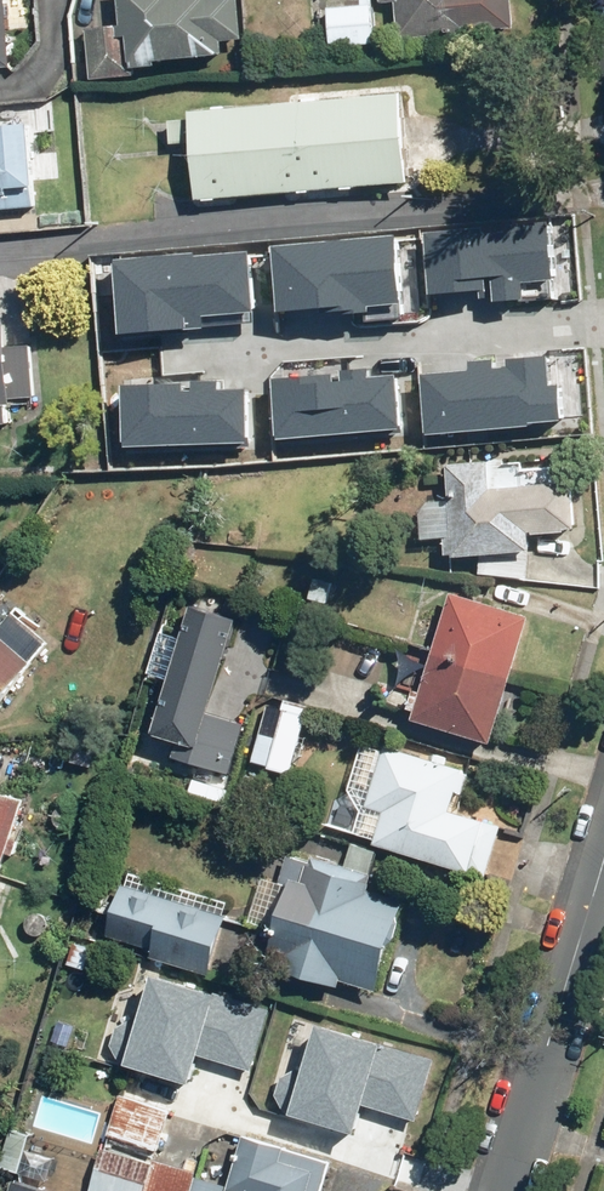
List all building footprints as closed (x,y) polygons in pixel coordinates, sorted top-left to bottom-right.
[(90,75),(130,71),(130,65),(155,63),(154,56),(223,49),(222,36),(241,34),(238,0),(119,0),(121,21),(84,25),(90,75)] [(397,36),(515,25),(513,0),(394,0),(397,36)] [(327,9),(330,46),(376,43),(373,5),(327,9)] [(190,136),(195,192),(409,174),(401,86),(187,105),(188,112),(163,114),(165,138),(190,136)] [(34,206),(32,187),(36,186),(30,124),(0,127),(0,209),(34,206)] [(541,218),(422,231),(429,294),(548,281),(541,218)] [(397,237),(277,249),(284,312),(403,300),(397,237)] [(255,248),(122,258),(127,332),(200,327),(199,318),(260,313),(255,248)] [(9,424),(7,405),(13,405),(13,398),(33,397),(28,345),(8,347),(6,318),(0,319),(0,424),(9,424)] [(542,360),(423,373),(430,436),(549,423),(542,360)] [(393,372),(273,384),(280,447),(399,434),(393,372)] [(250,383),(131,388),(133,451),(253,446),(250,383)] [(444,465),(452,556),(531,550),(529,533),(576,529),(572,481),(488,488),(486,461),(444,465)] [(447,589),(411,716),(492,739),(528,611),(447,589)] [(189,606),(151,732),(175,739),(170,756),(226,773),(240,725),(207,715),(235,620),(189,606)] [(34,662),(0,634),(0,702),(34,662)] [(263,704),(247,763),(289,774),(305,715),(263,704)] [(382,746),(364,807),(380,812),(371,841),(480,873),(495,826),(447,811),(460,769),(382,746)] [(24,797),(0,790),(0,872),(24,797)] [(289,885),(268,957),(281,961),(279,968),(339,986),(341,980),(378,991),(405,900),(373,891),(377,876),(307,855),(305,862),(284,856),(276,881),(289,885)] [(120,887),(106,935),(149,948),(147,957),(206,974),(223,917),(120,887)] [(113,1044),(121,1061),(197,1082),(204,1057),(256,1072),(274,1007),(159,976),(147,1021),(133,1018),(122,1022),(113,1044)] [(282,1093),(290,1111),(366,1132),(373,1107),(426,1121),(444,1057),(329,1025),(316,1071),(302,1067),(291,1072),(282,1093)] [(125,1066),(105,1135),(157,1151),(178,1082),(125,1066)] [(0,1158),(0,1167),(17,1172),(29,1132),(9,1126),(0,1158)] [(327,1161),(283,1148),(284,1145),(241,1133),(227,1184),(194,1175),(195,1171),(151,1158),(151,1160),(102,1147),(90,1190),(319,1190),(327,1161)] [(19,1179),(15,1190),(61,1190),(19,1179)]
